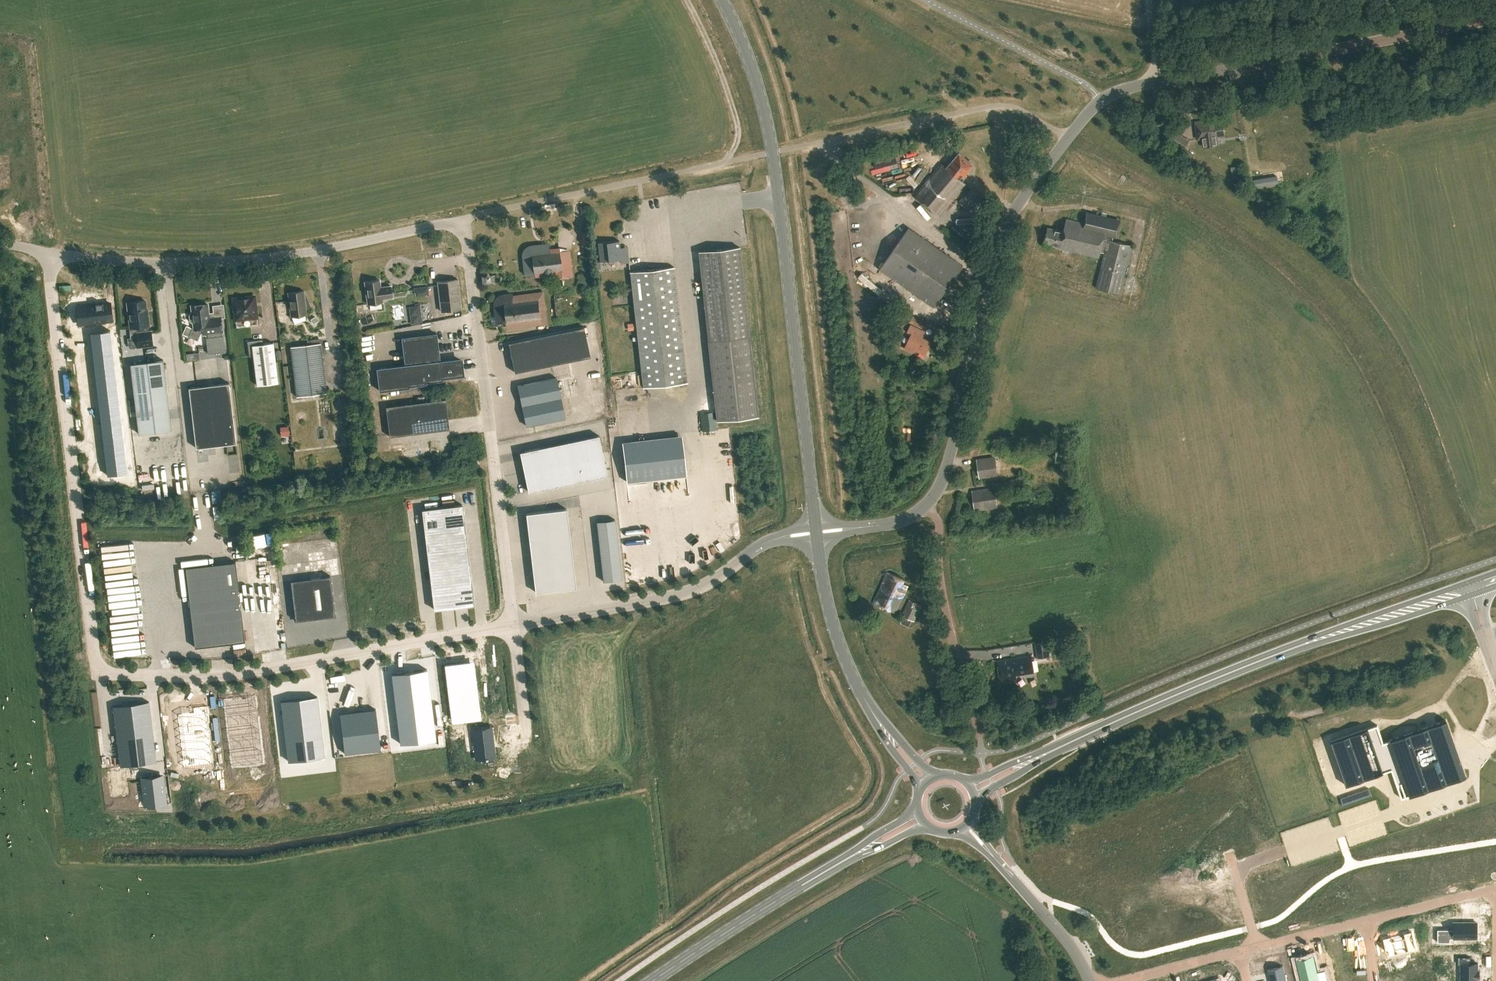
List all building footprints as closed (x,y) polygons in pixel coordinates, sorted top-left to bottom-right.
[(1195,122),(1197,139),(1202,138),(1203,147),(1219,144),(1217,136),(1224,135),(1222,120),(1205,122),(1204,120),(1195,122)] [(1161,139),(1182,151),(1189,140),(1168,128),(1161,139)] [(959,153),(946,168),(940,164),(914,195),(939,216),(964,185),(960,182),(966,174),(965,174),(973,165),(959,153)] [(1277,176),(1254,180),(1255,187),(1278,183),(1277,176)] [(981,196),(972,189),(970,191),(968,190),(959,202),(969,210),(981,196)] [(1096,288),(1121,294),(1133,245),(1103,238),(1105,234),(1115,236),(1118,221),(1088,214),(1085,224),(1066,219),(1063,231),(1048,228),(1043,244),(1099,258),(1100,252),(1104,253),(1096,288)] [(964,265),(910,227),(881,268),(935,306),(964,265)] [(620,261),(621,264),(628,263),(627,250),(620,251),(619,241),(597,243),(599,263),(620,261)] [(524,256),(524,257),(525,268),(534,267),(534,275),(561,272),(561,277),(570,277),(567,251),(559,252),(559,249),(543,251),(543,246),(531,247),(529,248),(528,248),(527,249),(526,250),(525,251),(525,252),(524,253),(524,254),(524,255),(524,256)] [(739,247),(698,251),(717,421),(758,416),(739,247)] [(636,329),(643,387),(687,382),(674,268),(629,273),(635,322),(636,329)] [(864,273),(860,277),(880,295),(884,291),(864,273)] [(437,281),(441,311),(461,309),(457,279),(437,281)] [(383,302),(382,299),(392,298),(390,286),(381,287),(380,280),(365,282),(368,304),(383,302)] [(288,293),(291,316),(306,315),(303,291),(288,293)] [(497,299),(496,300),(495,302),(495,303),(495,304),(495,305),(495,306),(496,317),(500,316),(500,322),(506,322),(507,327),(545,322),(542,294),(512,297),(511,295),(503,296),(501,296),(499,297),(498,298),(497,299)] [(234,312),(235,320),(257,318),(254,296),(233,299),(234,306),(232,307),(233,312),(234,312)] [(137,338),(128,339),(129,345),(131,348),(152,345),(150,332),(147,314),(146,314),(145,301),(127,303),(130,328),(136,327),(137,338)] [(82,306),(85,323),(112,320),(110,303),(82,306)] [(220,332),(222,332),(220,317),(209,319),(207,304),(191,306),(192,313),(191,313),(189,315),(190,321),(192,322),(193,322),(194,328),(192,328),(188,336),(197,340),(201,333),(205,332),(205,334),(207,333),(208,337),(206,338),(207,348),(207,353),(213,353),(215,353),(216,353),(220,354),(221,352),(225,351),(223,336),(221,336),(220,332)] [(429,304),(422,305),(423,315),(430,314),(429,304)] [(410,307),(413,317),(423,315),(421,305),(410,307)] [(892,325),(897,327),(901,320),(912,324),(915,317),(898,310),(892,325)] [(928,325),(916,319),(913,324),(926,330),(928,325)] [(636,329),(635,322),(627,323),(628,330),(636,329)] [(914,349),(926,354),(932,341),(921,336),(924,330),(911,324),(907,332),(911,333),(904,348),(913,352),(914,349)] [(590,357),(584,327),(508,343),(514,373),(590,357)] [(110,330),(90,333),(93,356),(113,354),(110,330)] [(377,369),(379,391),(409,387),(408,386),(425,384),(425,382),(442,380),(442,378),(464,375),(462,361),(440,363),(436,334),(402,338),(405,365),(377,369)] [(253,356),(257,385),(278,383),(273,343),(263,344),(262,340),(247,342),(249,356),(253,356)] [(290,347),(296,396),(326,393),(320,343),(290,347)] [(113,354),(93,356),(94,366),(114,364),(113,354)] [(163,360),(130,364),(139,434),(171,430),(163,360)] [(114,364),(94,366),(95,376),(115,373),(114,364)] [(115,373),(95,376),(96,386),(117,383),(115,373)] [(517,386),(526,425),(565,417),(557,378),(517,386)] [(117,383),(96,386),(97,396),(118,393),(117,383)] [(188,388),(196,448),(236,443),(229,383),(188,388)] [(118,393),(97,396),(99,406),(119,403),(118,393)] [(385,406),(389,436),(449,429),(445,399),(385,406)] [(348,414),(348,406),(344,406),(344,402),(335,402),(335,414),(348,414)] [(119,403),(99,406),(100,416),(120,413),(119,403)] [(716,421),(715,412),(700,413),(702,431),(717,430),(716,421)] [(120,413),(100,416),(101,426),(121,423),(120,413)] [(121,423),(101,426),(102,435),(123,433),(121,423)] [(290,426),(281,427),(283,437),(292,436),(290,426)] [(123,433),(102,435),(103,445),(124,443),(123,433)] [(540,448),(520,452),(524,472),(528,492),(548,488),(568,483),(587,479),(597,477),(607,475),(603,455),(599,435),(589,437),(579,439),(569,441),(559,443),(549,446),(540,448)] [(682,435),(622,442),(626,482),(686,475),(682,435)] [(124,443),(103,445),(105,455),(125,453),(124,443)] [(125,453),(105,455),(106,465),(126,463),(125,453)] [(977,460),(979,476),(997,473),(995,457),(977,460)] [(233,474),(242,472),(238,459),(229,462),(233,474)] [(126,463),(106,465),(107,475),(127,473),(126,463)] [(1024,484),(1023,478),(1010,480),(1011,486),(1024,484)] [(972,491),(975,511),(998,507),(995,487),(972,491)] [(423,509),(435,609),(475,604),(463,504),(423,509)] [(566,508),(526,513),(536,592),(576,587),(566,508)] [(621,579),(615,519),(597,521),(603,581),(621,579)] [(316,527),(318,537),(329,535),(330,539),(336,538),(333,525),(316,527)] [(317,538),(316,528),(304,528),(304,539),(317,538)] [(287,532),(289,542),(301,540),(300,530),(287,532)] [(235,562),(185,567),(195,647),(245,641),(235,562)] [(873,603),(896,613),(907,587),(902,585),(905,580),(887,572),(873,603)] [(330,576),(290,581),(295,621),(335,616),(330,576)] [(911,620),(913,621),(921,605),(908,599),(900,615),(903,616),(900,622),(908,626),(911,620)] [(1038,657),(1049,655),(1047,642),(1036,643),(1038,657)] [(997,660),(1000,679),(1016,677),(1015,673),(1034,670),(1031,654),(997,660)] [(481,718),(473,660),(444,664),(451,722),(481,718)] [(392,674),(400,743),(435,739),(427,669),(392,674)] [(288,761),(324,757),(317,696),(281,701),(288,761)] [(228,723),(258,720),(255,698),(225,701),(228,723)] [(149,701),(113,706),(120,766),(156,762),(149,701)] [(193,714),(176,716),(182,770),(211,766),(206,724),(209,724),(207,708),(192,710),(193,714)] [(342,732),(344,753),(380,749),(375,709),(339,713),(342,732)] [(260,741),(258,720),(228,723),(230,745),(260,741)] [(1437,723),(1383,742),(1377,725),(1331,741),(1346,785),(1391,769),(1401,798),(1457,779),(1465,776),(1460,761),(1452,737),(1446,720),(1437,723)] [(492,727),(472,729),(475,759),(495,757),(492,727)] [(263,763),(260,741),(230,745),(233,767),(263,763)] [(902,746),(898,749),(910,764),(914,762),(902,746)] [(162,776),(142,778),(145,805),(165,803),(162,776)] [(983,790),(990,787),(987,780),(980,784),(983,790)] [(1369,788),(1340,798),(1343,805),(1371,795),(1369,788)] [(1453,923),(1453,938),(1453,945),(1459,945),(1459,938),(1475,938),(1475,923),(1453,923)] [(1412,932),(1404,933),(1405,937),(1392,941),(1391,937),(1383,939),(1386,951),(1389,951),(1390,955),(1416,949),(1412,932)] [(1414,954),(1416,962),(1428,959),(1426,952),(1414,954)] [(1313,955),(1296,960),(1301,980),(1310,980),(1318,979),(1319,980),(1328,980),(1325,970),(1317,972),(1313,955)] [(1457,964),(1460,964),(1460,980),(1476,980),(1476,979),(1477,979),(1477,971),(1476,971),(1476,963),(1469,963),(1469,957),(1457,957),(1457,964)] [(1271,980),(1287,980),(1283,966),(1268,969),(1271,980)] [(1419,980),(1418,972),(1401,973),(1402,980),(1418,980),(1419,980)]
